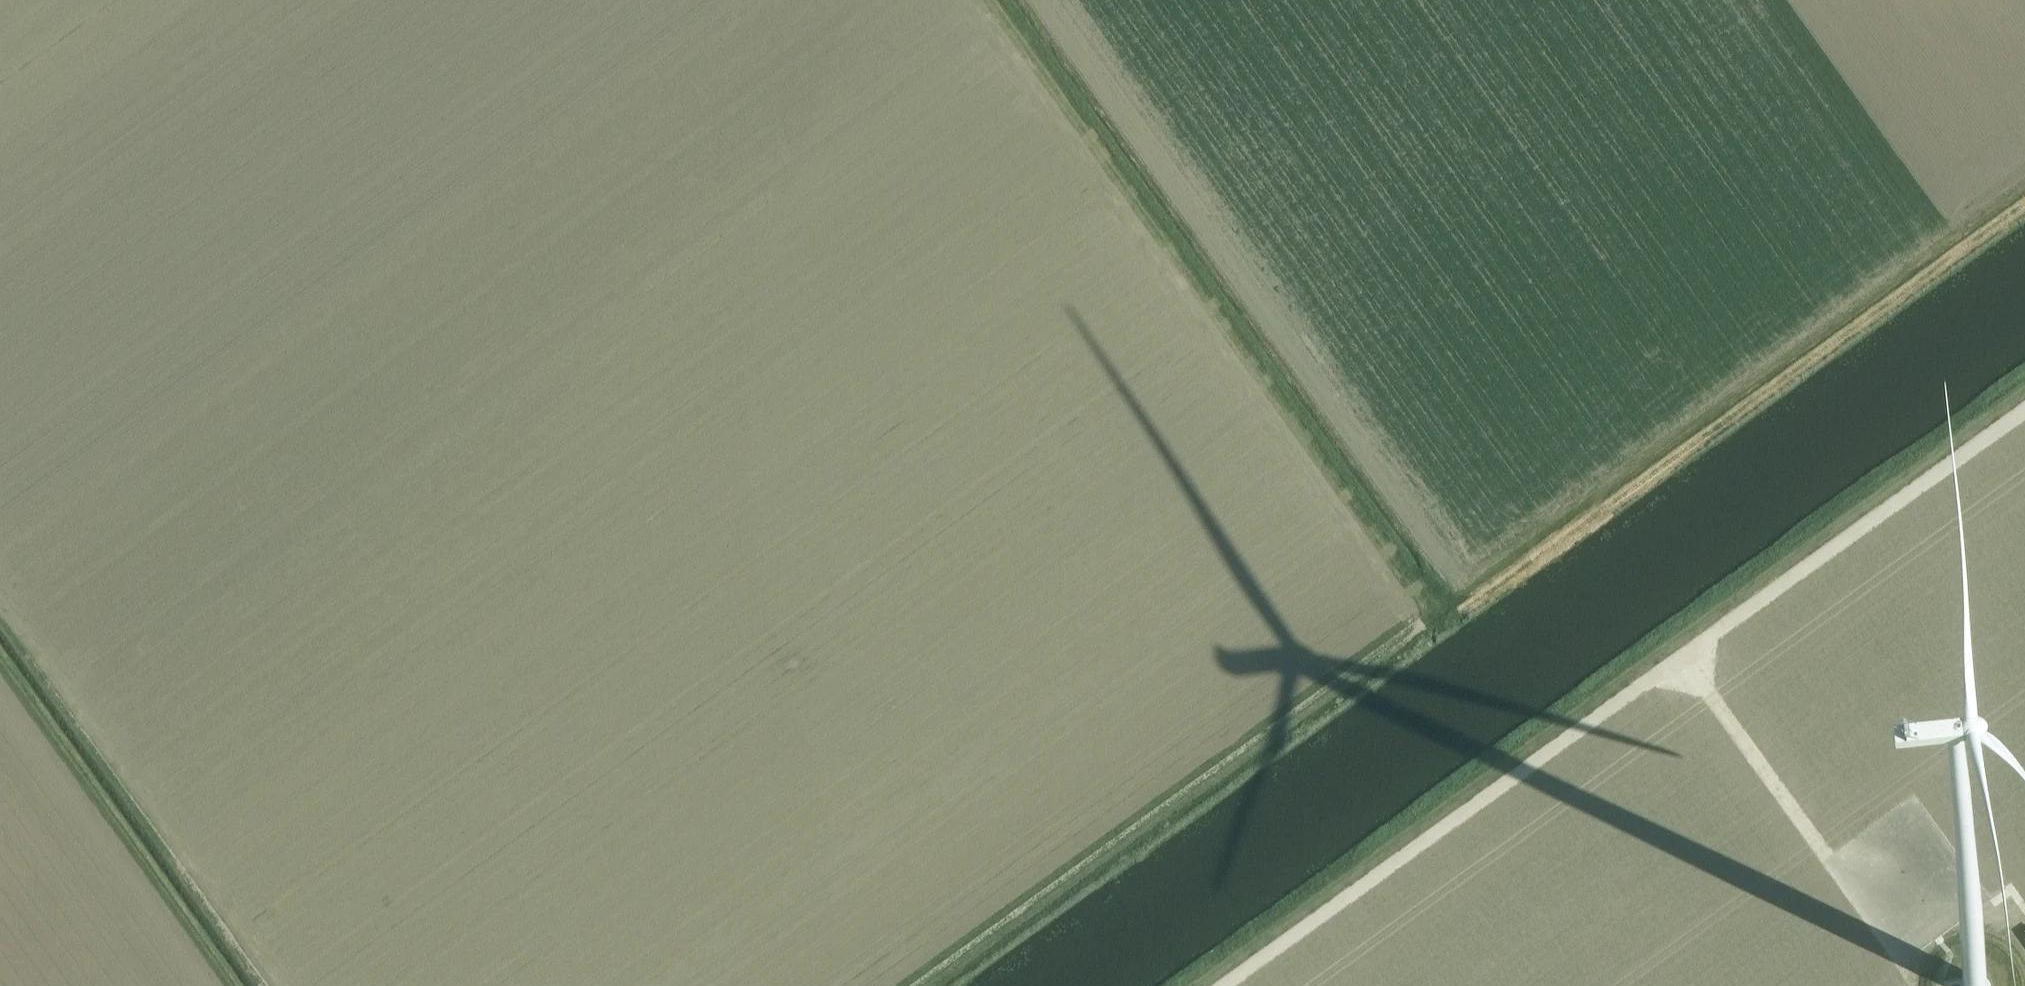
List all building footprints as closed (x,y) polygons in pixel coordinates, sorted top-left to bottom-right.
[(1987,985),(1986,983),(1985,981),(1984,980),(1982,979),(1981,978),(1979,977),(1977,976),(1975,976),(1973,976),(1971,977),(1970,978),(1968,979),(1967,980),(1965,981),(1964,983),(1964,985),(1963,985),(1987,985)]
